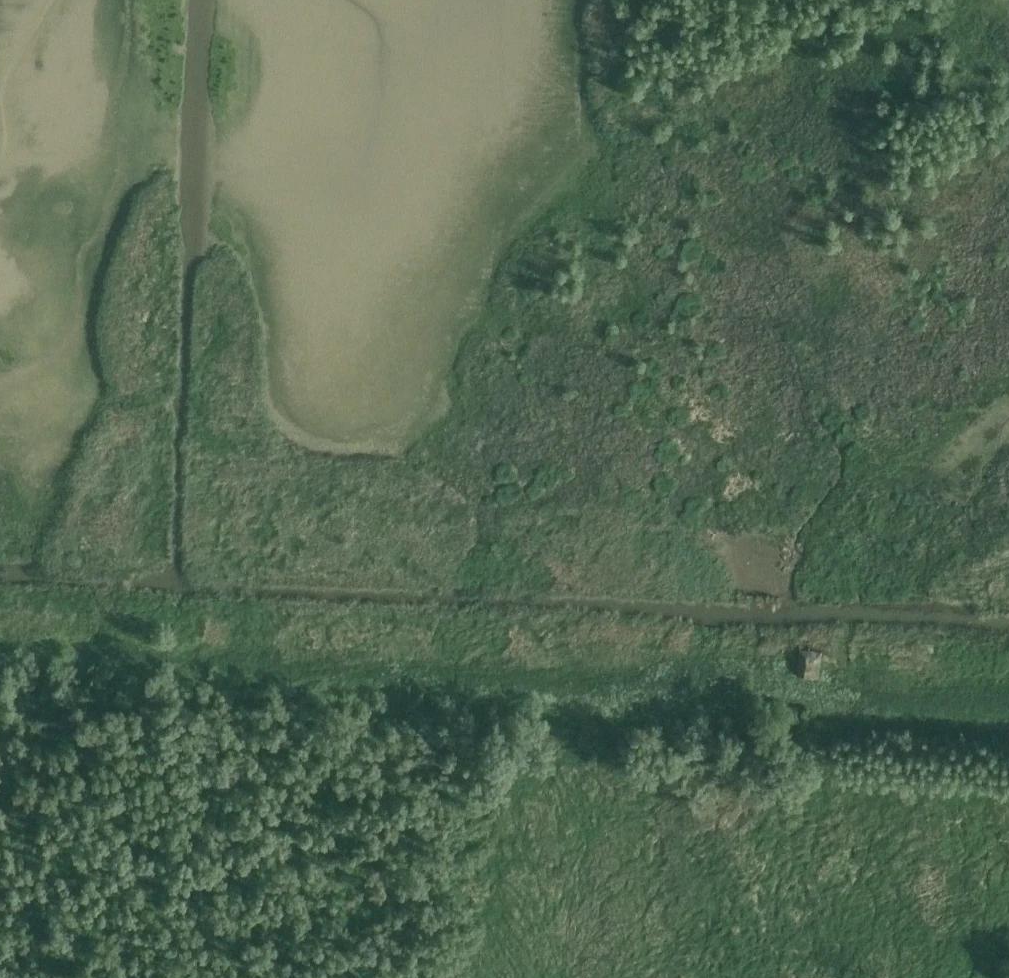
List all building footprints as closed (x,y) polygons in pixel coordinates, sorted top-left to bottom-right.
[(786,633),(781,666),(815,670),(819,638),(786,633)]
